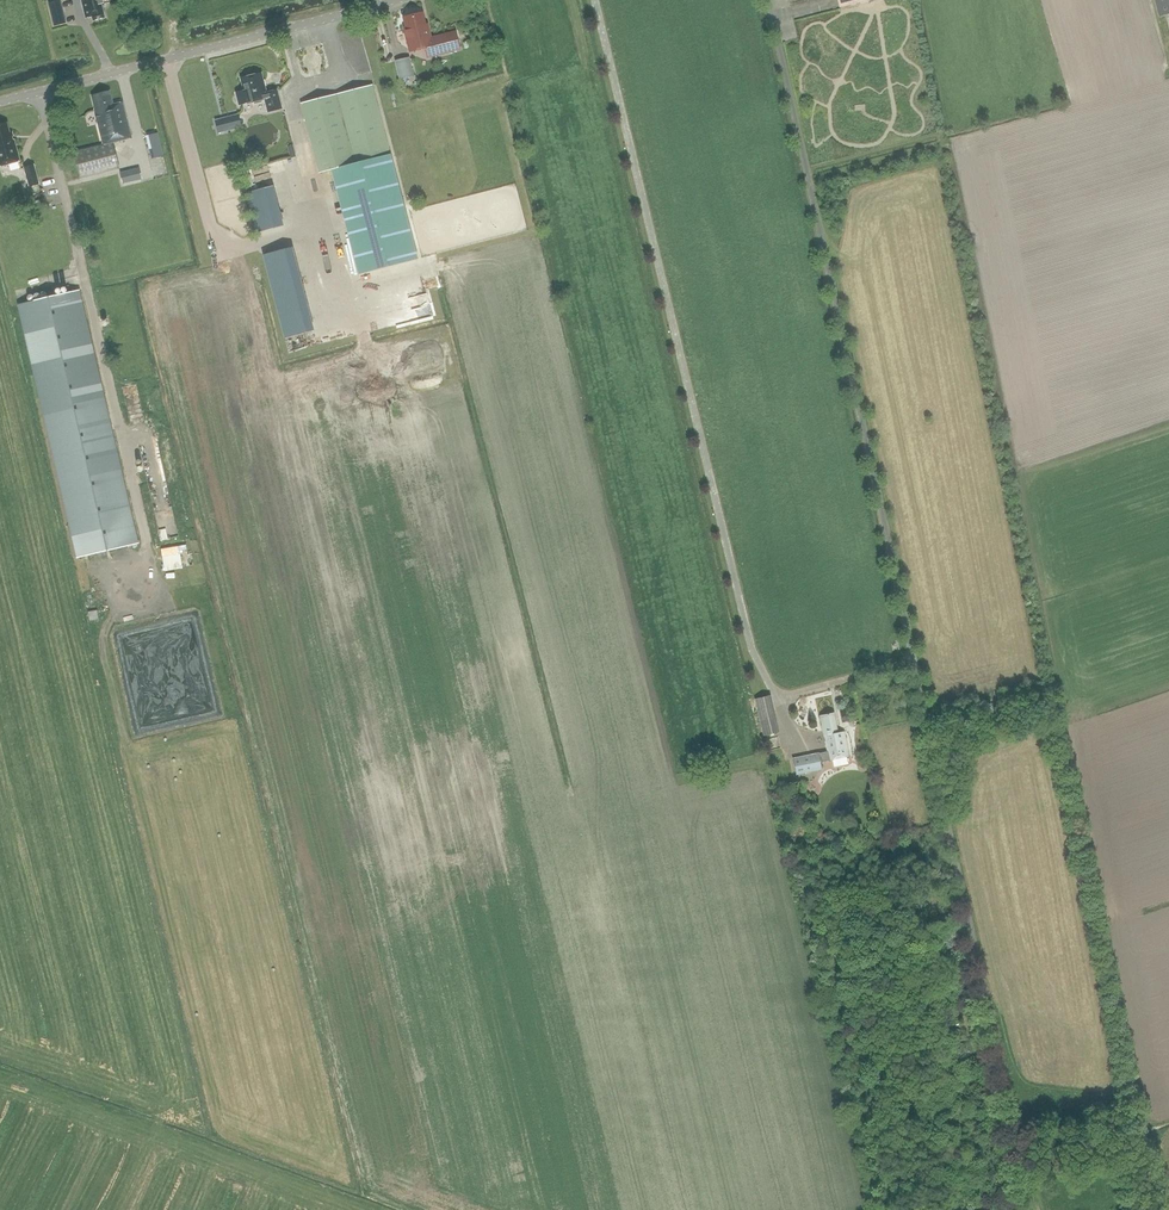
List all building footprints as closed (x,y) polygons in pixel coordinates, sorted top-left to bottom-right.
[(61,0),(60,0),(48,3),(54,26),(66,23),(61,0)] [(103,0),(82,0),(87,18),(92,16),(93,20),(104,17),(101,5),(104,4),(103,0)] [(1159,17),(1168,14),(1168,0),(1155,0),(1159,17)] [(456,31),(430,37),(426,24),(424,25),(421,13),(405,17),(408,27),(405,27),(411,51),(426,48),(428,56),(460,48),(456,31)] [(410,58),(395,62),(400,80),(414,76),(410,58)] [(244,89),(236,92),(239,105),(247,103),(248,104),(265,99),(268,112),(282,109),(277,90),(267,93),(262,73),(241,79),(244,89)] [(319,173),(332,170),(359,273),(417,258),(391,155),(373,85),(301,104),(319,173)] [(95,112),(100,133),(104,145),(74,153),(81,178),(120,168),(113,143),(132,138),(123,102),(113,105),(109,92),(92,96),(96,112),(95,112)] [(242,127),(238,114),(215,120),(219,133),(242,127)] [(20,161),(12,132),(10,133),(7,123),(0,125),(0,166),(20,161)] [(146,135),(149,149),(162,146),(158,132),(146,135)] [(162,146),(149,149),(152,159),(164,156),(162,146)] [(30,187),(40,184),(34,165),(25,168),(30,187)] [(139,167),(120,172),(123,183),(142,179),(139,167)] [(246,192),(256,232),(283,226),(274,186),(246,192)] [(290,246),(262,254),(286,338),(313,330),(290,246)] [(18,305),(77,557),(139,543),(80,290),(18,305)] [(161,547),(164,570),(183,567),(180,550),(187,549),(186,544),(161,547)] [(770,696),(755,699),(759,718),(774,714),(770,696)] [(820,716),(825,739),(828,752),(793,759),(796,775),(823,770),(821,762),(849,756),(844,733),(838,734),(833,713),(820,716)]
